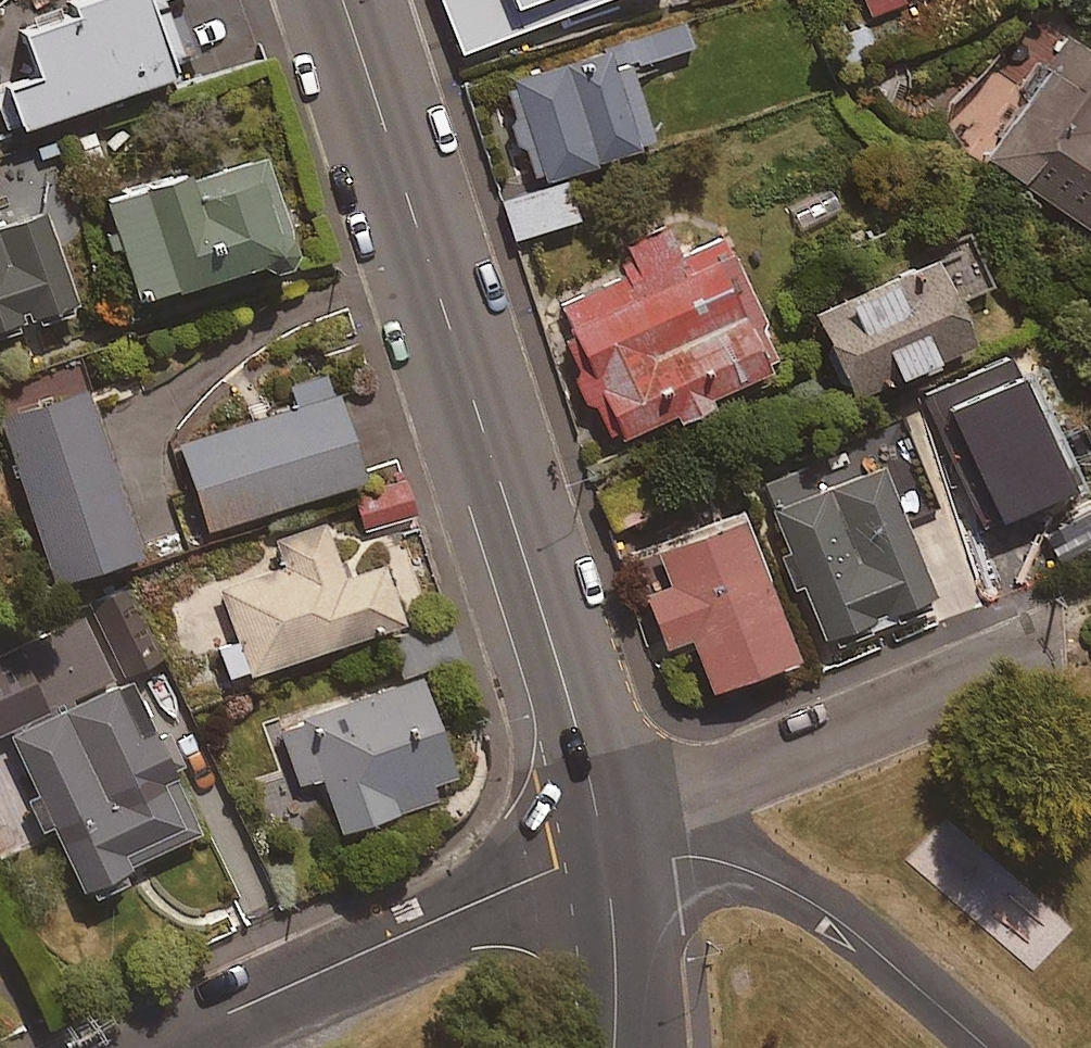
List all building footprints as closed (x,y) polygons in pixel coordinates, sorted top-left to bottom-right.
[(177,70),(151,0),(63,0),(14,19),(36,77),(1,90),(16,131),(177,70)] [(458,60),(603,0),(434,0),(458,60)] [(868,10),(890,0),(863,0),(868,10)] [(846,28),(834,7),(812,19),(838,64),(871,45),(858,21),(846,28)] [(690,44),(679,15),(496,81),(530,178),(649,135),(625,67),(690,44)] [(1067,25),(981,152),(1090,226),(1090,41),(1067,25)] [(291,254),(256,153),(184,177),(182,170),(100,198),(138,307),(291,254)] [(572,216),(560,177),(498,196),(509,234),(572,216)] [(38,206),(0,218),(0,319),(67,297),(38,206)] [(711,398),(706,388),(775,356),(717,230),(676,249),(662,220),(614,243),(626,269),(558,301),(575,339),(556,347),(581,399),(587,396),(605,435),(664,407),(668,417),(711,398)] [(989,280),(964,230),(807,308),(848,391),(966,333),(949,299),(989,280)] [(356,471),(320,368),(283,380),(290,401),(176,441),(204,523),(356,471)] [(81,379),(0,404),(0,429),(46,572),(133,544),(81,379)] [(1056,505),(1026,401),(931,428),(961,532),(1056,505)] [(941,519),(919,462),(814,500),(805,477),(762,494),(824,653),(931,612),(901,534),(941,519)] [(404,474),(352,490),(364,528),(416,512),(404,474)] [(338,570),(320,518),(267,537),(276,563),(214,584),(231,633),(210,641),(222,676),(396,616),(376,557),(338,570)] [(790,664),(740,524),(655,554),(668,589),(640,599),(659,653),(687,643),(705,694),(790,664)] [(84,615),(48,633),(56,650),(0,678),(0,726),(7,740),(0,744),(0,857),(7,870),(59,844),(83,893),(122,873),(118,865),(198,825),(122,671),(160,653),(149,631),(135,637),(123,612),(91,628),(84,615)] [(448,769),(415,676),(267,728),(287,783),(317,773),(336,825),(431,792),(425,777),(448,769)]
